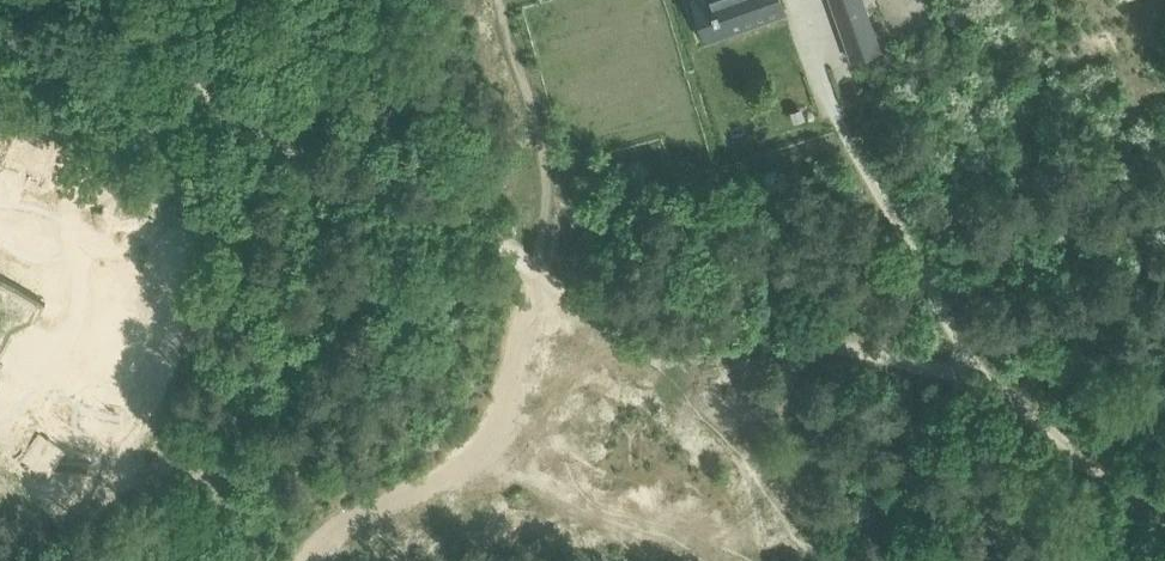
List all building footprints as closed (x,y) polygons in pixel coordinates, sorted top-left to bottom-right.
[(714,9),(712,10),(715,18),(717,17),(722,33),(784,11),(780,0),(711,0),(714,9)] [(834,8),(857,0),(831,0),(834,8)] [(834,8),(852,59),(880,49),(862,0),(857,0),(834,8)] [(26,313),(33,314),(34,314),(38,315),(39,315),(50,294),(0,268),(0,362),(4,354),(9,345),(23,318),(26,313)] [(79,409),(59,399),(49,420),(70,430),(79,409)]
